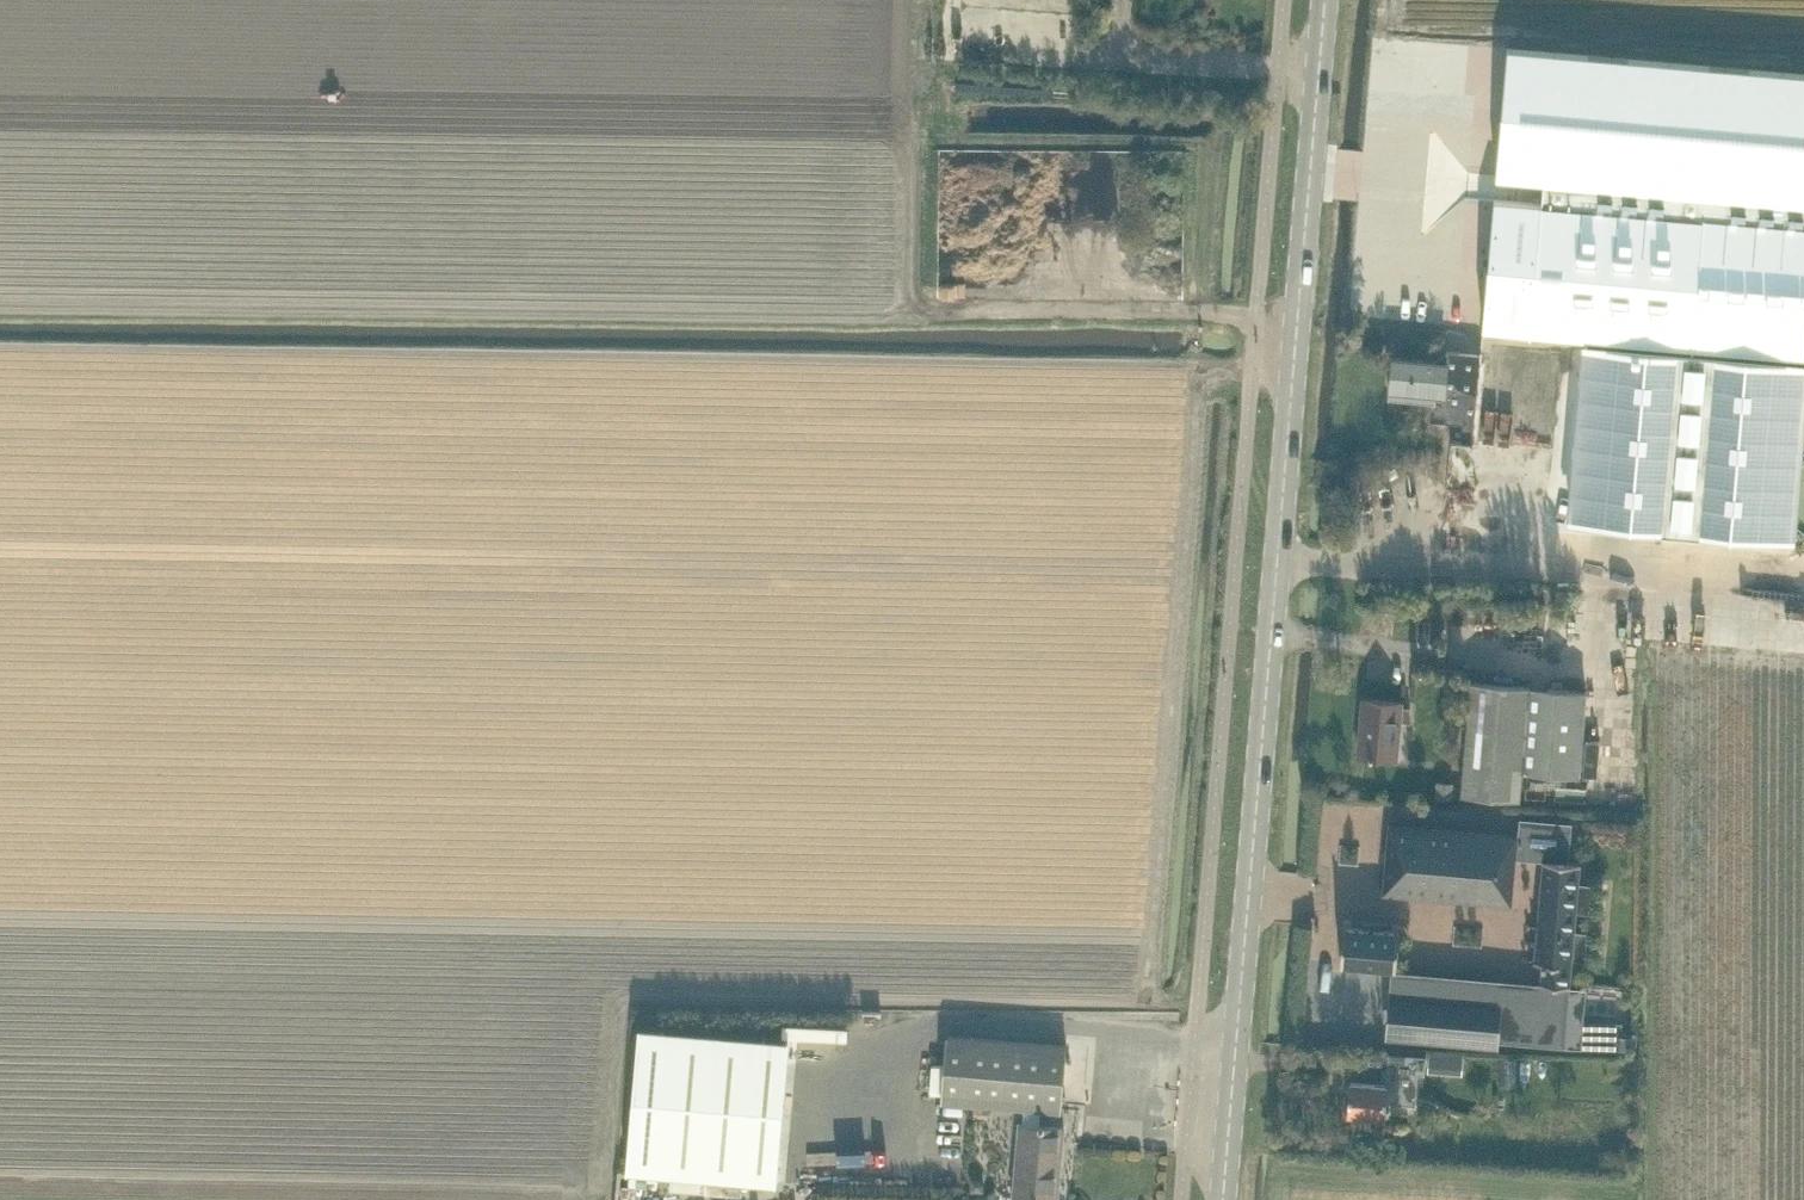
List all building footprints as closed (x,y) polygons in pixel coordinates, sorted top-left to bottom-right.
[(1483,327),(1588,337),(1588,342),(1571,520),(1789,541),(1803,379),(1803,77),(1508,50),(1483,327)] [(1433,416),(1472,419),(1481,351),(1447,348),(1446,360),(1394,355),(1391,387),(1391,396),(1434,400),(1433,416)] [(1449,541),(1558,550),(1563,490),(1464,481),(1462,504),(1452,504),(1449,541)] [(1579,772),(1587,689),(1473,680),(1463,792),(1520,797),(1523,767),(1579,772)] [(1397,757),(1402,700),(1364,697),(1359,754),(1397,757)] [(1516,833),(1515,833),(1390,823),(1385,889),(1511,899),(1514,858),(1516,833)] [(1572,858),(1574,836),(1515,831),(1515,833),(1516,833),(1514,858),(1520,859),(1521,856),(1544,857),(1536,960),(1546,961),(1545,981),(1574,984),(1576,955),(1588,957),(1591,929),(1579,928),(1581,908),(1593,909),(1595,881),(1583,880),(1585,859),(1572,858)] [(1397,966),(1400,928),(1345,924),(1341,962),(1397,966)] [(1391,1031),(1391,1036),(1495,1044),(1496,1031),(1498,1001),(1497,1001),(1497,1007),(1395,998),(1395,993),(1394,992),(1391,1031)] [(1583,1031),(1583,1044),(1621,1045),(1621,1031),(1622,1021),(1583,1020),(1583,1031)] [(789,1038),(700,1031),(640,1026),(628,1169),(777,1181),(789,1038)] [(1068,1044),(949,1033),(943,1101),(1026,1107),(1025,1121),(1020,1120),(1016,1172),(1022,1173),(1020,1195),(1014,1195),(1014,1198),(1053,1199),(1059,1199),(1063,1158),(1057,1157),(1058,1143),(1064,1144),(1065,1124),(1041,1122),(1042,1108),(1061,1110),(1068,1044)] [(1425,1071),(1427,1054),(1390,1051),(1387,1083),(1351,1080),(1349,1111),(1386,1114),(1387,1100),(1416,1102),(1418,1071),(1425,1071)]
